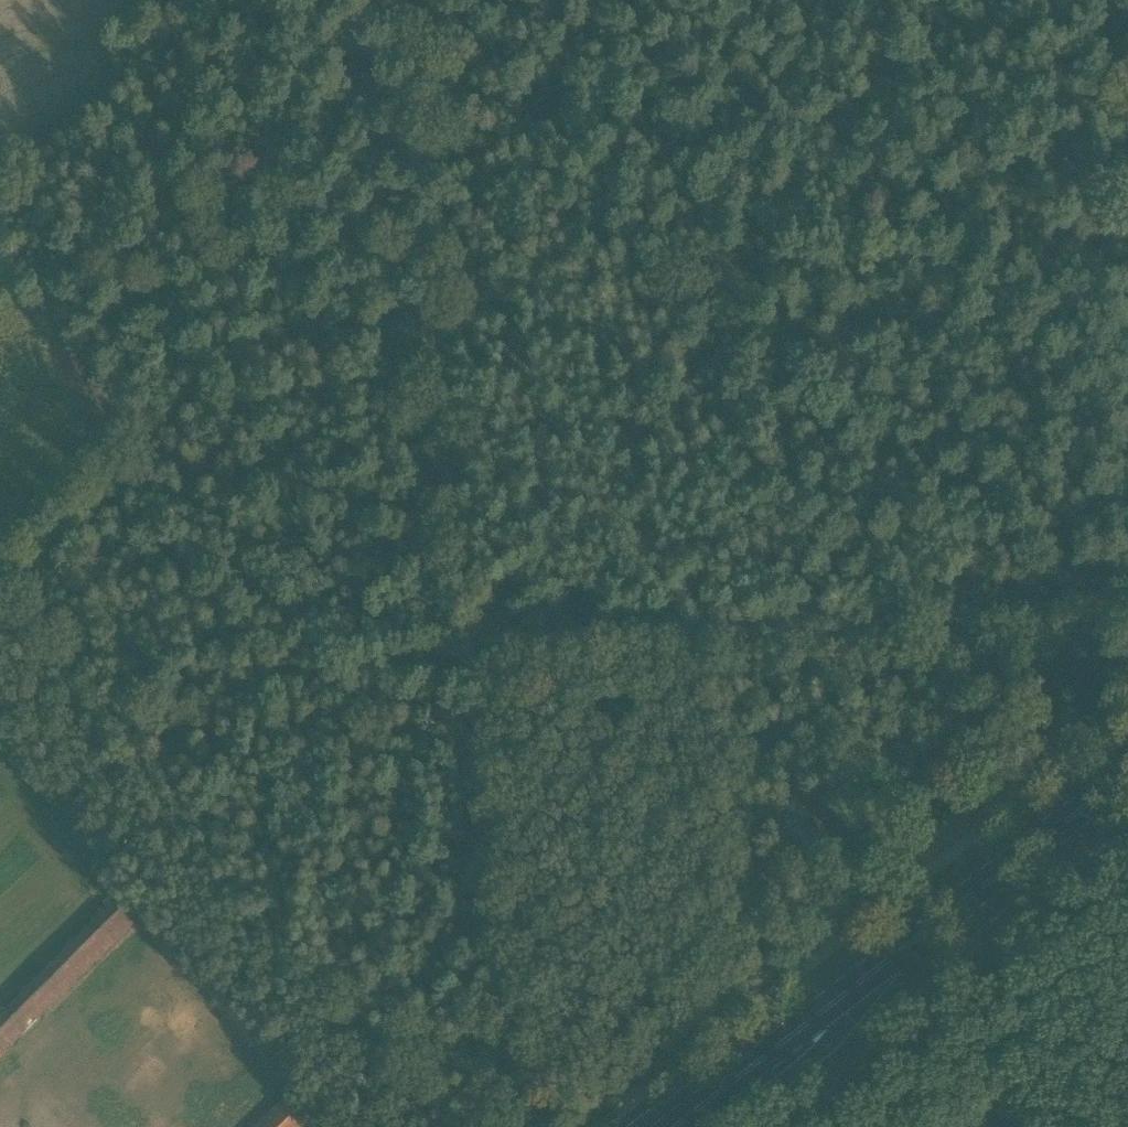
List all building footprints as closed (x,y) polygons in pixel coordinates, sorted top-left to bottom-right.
[(288,1094),(255,1126),(309,1126),(315,1121),(288,1094)]
